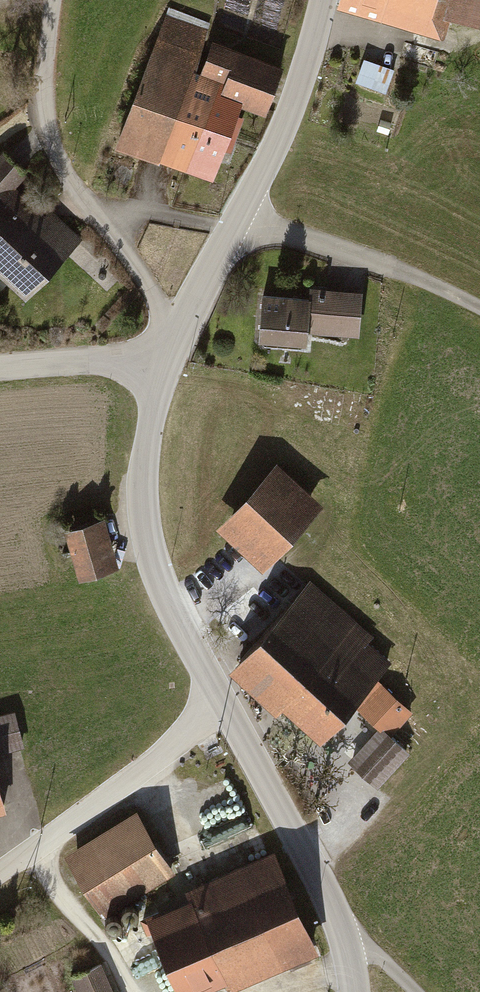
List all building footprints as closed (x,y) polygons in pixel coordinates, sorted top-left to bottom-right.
[(334,3),(443,36),(449,16),(478,25),(479,19),(479,0),(335,0),(334,3)] [(158,157),(193,67),(210,22),(167,6),(114,144),(157,160),(158,157)] [(198,69),(193,67),(158,157),(210,177),(221,148),(230,151),(244,117),(235,113),(239,103),(264,112),(282,64),(211,37),(198,69)] [(394,68),(363,57),(355,81),(385,92),(394,68)] [(27,302),(84,240),(52,211),(47,216),(17,188),(29,176),(4,153),(0,158),(0,278),(27,302)] [(257,339),(305,343),(306,331),(358,335),(362,290),(309,285),(308,296),(260,292),(257,339)] [(214,526),(260,569),(322,503),(275,460),(214,526)] [(72,531),(83,572),(107,565),(96,525),(72,531)] [(309,579),(227,669),(274,712),(281,705),(283,707),(318,740),(352,703),(376,677),(390,661),(367,641),(372,636),(309,579)] [(413,711),(376,677),(352,703),(377,727),(347,760),(377,787),(409,752),(391,735),(413,711)] [(25,747),(15,709),(0,713),(0,753),(25,747)] [(83,889),(102,918),(174,872),(135,809),(62,855),(70,867),(60,873),(73,895),(83,889)] [(176,991),(198,991),(223,981),(227,990),(287,965),(290,970),(311,961),(309,956),(318,952),(274,850),(183,888),(187,899),(148,915),(147,914),(138,918),(145,933),(150,931),(176,991)] [(78,991),(115,991),(101,962),(71,975),(78,991)]
